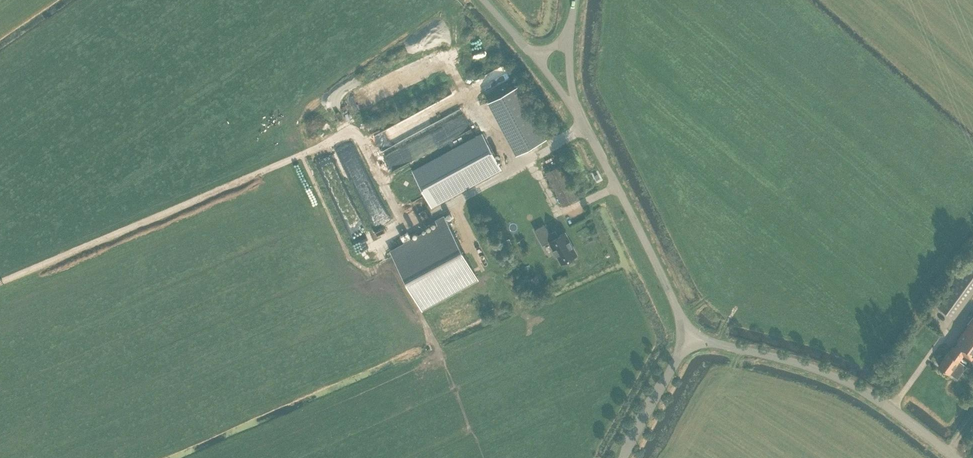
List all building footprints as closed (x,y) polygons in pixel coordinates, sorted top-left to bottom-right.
[(482,73),(487,87),(511,78),(506,65),(482,73)] [(361,71),(365,81),(374,78),(371,68),(361,71)] [(492,98),(520,151),(546,137),(518,84),(492,98)] [(465,112),(421,131),(428,147),(472,128),(465,112)] [(412,171),(431,206),(500,169),(482,134),(412,171)] [(577,199),(560,165),(545,172),(563,206),(577,199)] [(395,226),(373,182),(359,189),(381,234),(395,226)] [(392,249),(422,306),(478,277),(445,214),(437,219),(440,224),(392,249)] [(550,233),(545,224),(535,230),(543,245),(550,241),(554,248),(552,249),(555,255),(557,254),(562,262),(577,254),(572,246),(573,246),(570,240),(569,240),(565,232),(559,235),(557,233),(552,231),(550,233)] [(972,286),(972,250),(972,249),(934,302),(952,315),(972,286)] [(951,371),(957,376),(965,365),(967,366),(967,365),(966,364),(969,360),(972,363),(972,362),(972,319),(948,352),(947,351),(938,365),(949,373),(951,371)]
